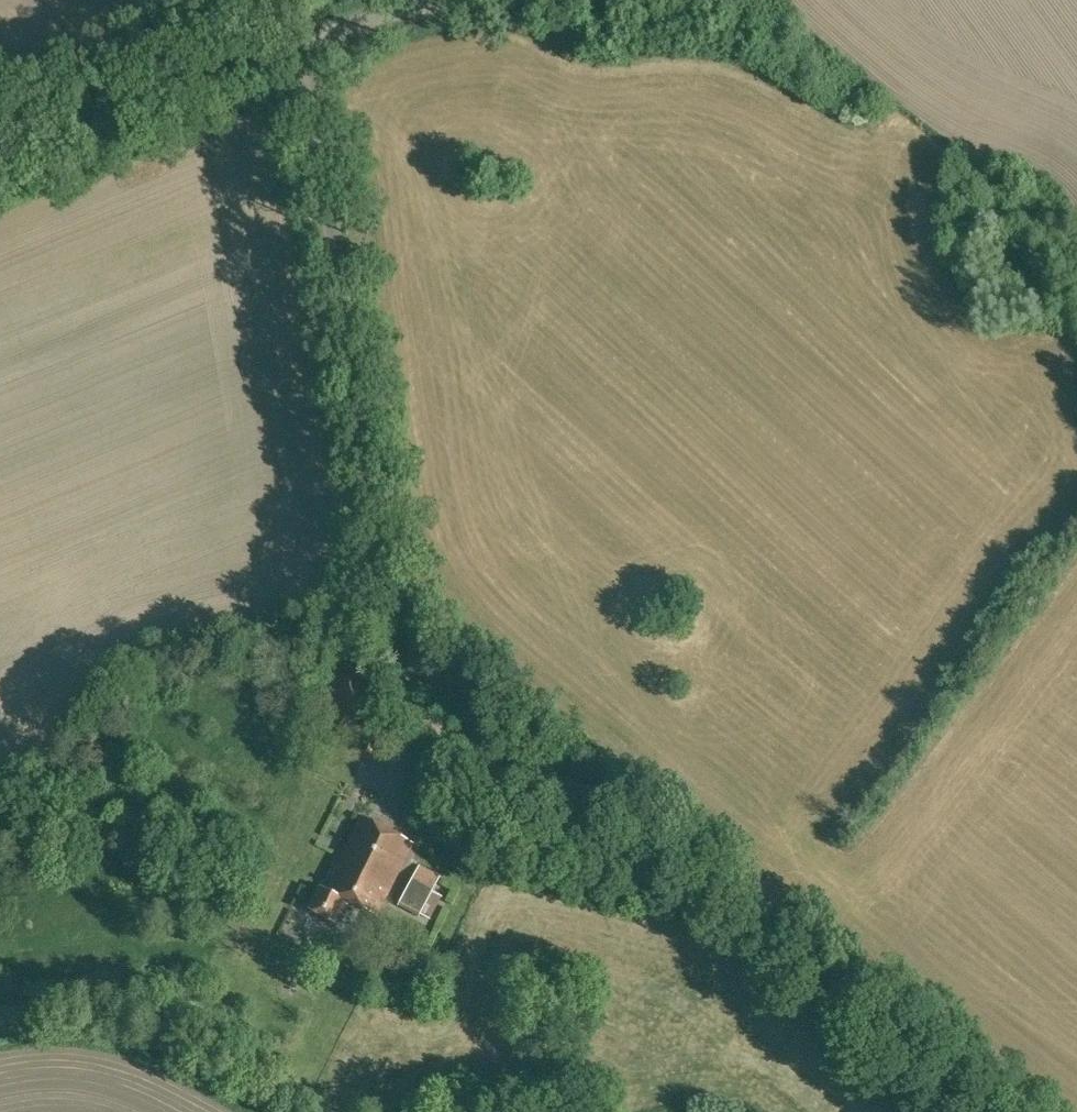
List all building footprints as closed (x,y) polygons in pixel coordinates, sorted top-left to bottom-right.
[(366,774),(397,795),(414,770),(383,749),(366,774)] [(376,916),(412,843),(361,818),(326,893),(320,890),(309,913),(334,924),(344,901),(376,916)] [(419,865),(410,883),(432,894),(441,876),(419,865)]
